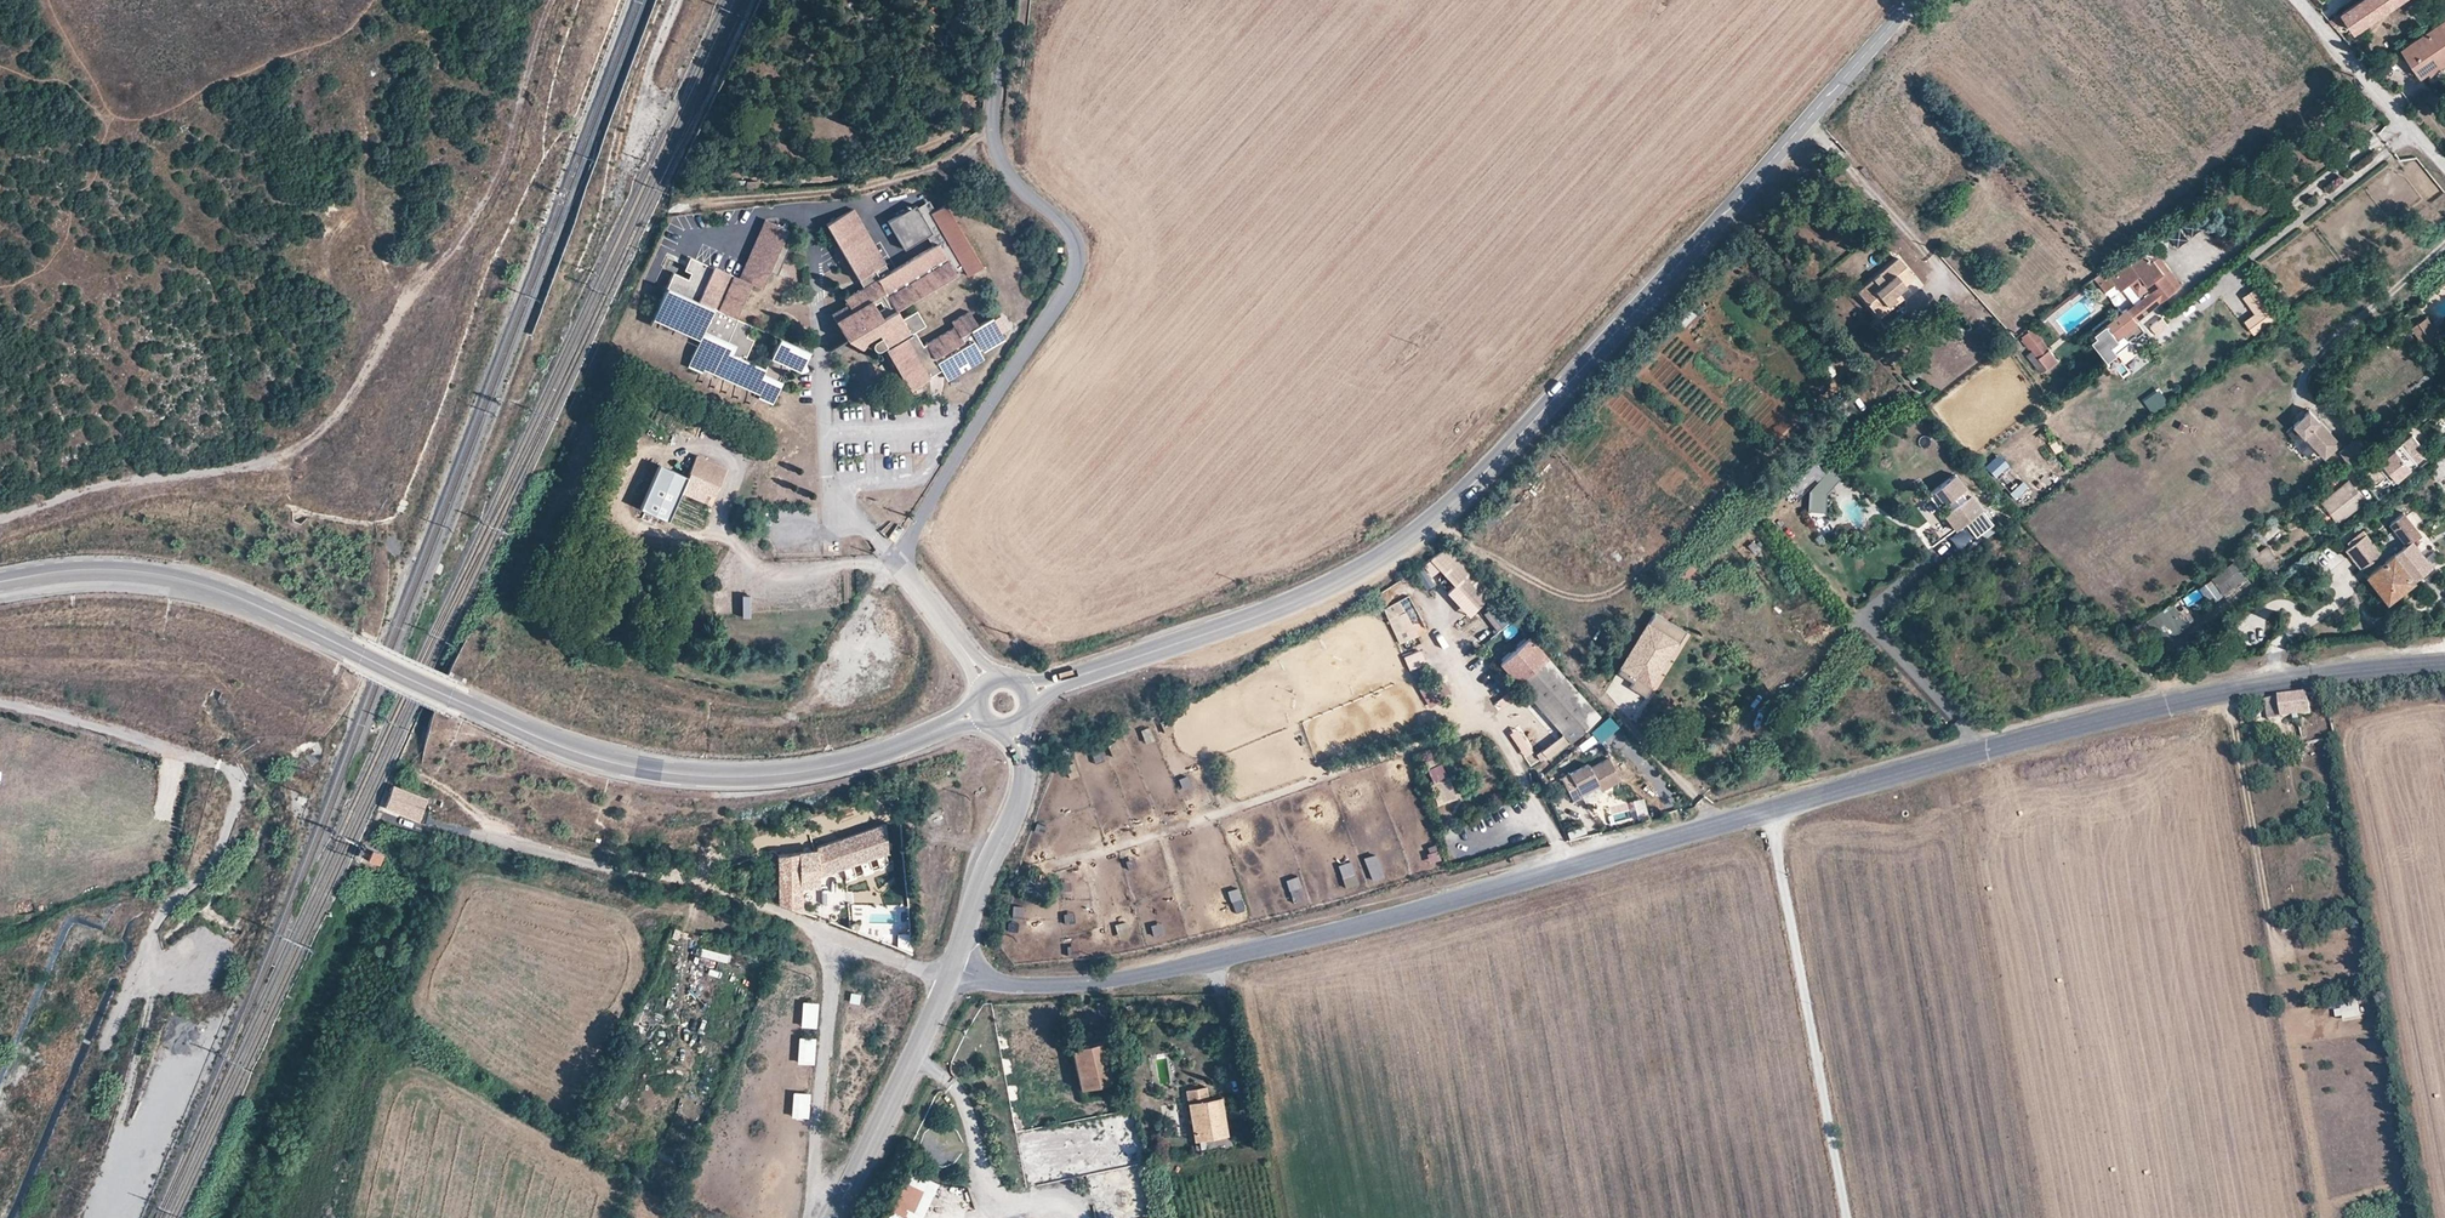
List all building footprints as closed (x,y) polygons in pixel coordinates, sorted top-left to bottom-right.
[(2398,0),(2358,0),(2339,14),(2343,21),(2351,32),(2398,0)] [(2397,45),(2416,73),(2417,74),(2444,55),(2444,13),(2397,45)] [(2343,21),(2339,14),(2329,20),(2334,26),(2338,23),(2338,24),(2343,21)] [(2344,27),(2338,31),(2343,36),(2348,32),(2344,27)] [(935,216),(930,207),(918,214),(921,219),(930,233),(938,229),(931,218),(935,216)] [(983,272),(946,210),(935,216),(931,218),(938,229),(930,233),(921,219),(908,226),(903,218),(890,226),(906,254),(930,241),(936,252),(893,276),(865,292),(846,304),(848,308),(833,317),(848,345),(868,333),(877,341),(880,345),(874,348),(875,353),(878,356),(885,352),(910,393),(941,375),(948,385),(985,362),(983,354),(1004,341),(992,322),(978,331),(969,317),(954,327),(956,332),(924,350),(916,337),(927,330),(918,317),(905,324),(898,315),(957,280),(956,278),(964,273),(968,281),(983,272)] [(918,214),(916,211),(903,218),(908,226),(921,219),(918,214)] [(888,268),(855,214),(827,230),(860,285),(888,268)] [(739,280),(754,287),(762,290),(769,274),(777,277),(781,268),(773,265),(788,232),(765,222),(739,280)] [(2143,255),(2137,260),(2131,265),(2139,275),(2147,284),(2163,272),(2152,259),(2149,261),(2143,255)] [(1879,318),(1903,298),(1897,291),(1905,284),(1913,277),(1897,258),(1857,292),(1879,318)] [(2139,275),(2131,265),(2129,262),(2125,259),(2113,267),(2114,269),(2109,274),(2114,280),(2113,281),(2119,289),(2139,275)] [(673,274),(666,289),(738,322),(754,287),(739,280),(713,268),(712,271),(689,261),(686,268),(692,271),(688,281),(673,274)] [(893,276),(888,268),(860,285),(865,292),(893,276)] [(2163,272),(2147,284),(2150,289),(2160,301),(2176,288),(2163,272)] [(2254,284),(2241,294),(2254,311),(2243,319),(2254,334),(2279,316),(2254,284)] [(738,322),(666,289),(652,321),(700,344),(689,367),(705,374),(706,372),(760,396),(759,399),(772,405),(789,368),(798,373),(807,370),(803,365),(808,353),(780,341),(765,372),(745,363),(754,343),(747,339),(752,328),(738,322)] [(2150,289),(2126,308),(2136,320),(2160,301),(2150,289)] [(1977,302),(1972,297),(1966,303),(1972,308),(1977,302)] [(1905,301),(1903,298),(1879,318),(1885,326),(1904,310),(1905,301)] [(1683,329),(1700,313),(1692,304),(1674,320),(1683,329)] [(2136,320),(2126,308),(2124,305),(2105,319),(2117,335),(2136,320)] [(2160,316),(2149,327),(2163,342),(2174,332),(2160,316)] [(2439,332),(2427,316),(2419,321),(2431,337),(2439,332)] [(2117,335),(2105,319),(2093,328),(2095,332),(2090,336),(2105,356),(2115,348),(2109,340),(2117,335)] [(2431,337),(2419,321),(2412,327),(2430,350),(2437,344),(2431,337)] [(2033,323),(2018,334),(2028,348),(2030,347),(2037,356),(2049,346),(2042,338),(2044,337),(2033,323)] [(868,333),(848,345),(858,352),(877,341),(868,333)] [(2058,360),(2049,346),(2037,356),(2047,368),(2058,360)] [(2339,441),(2309,406),(2293,421),(2323,455),(2339,441)] [(2426,453),(2410,434),(2362,475),(2378,494),(2426,453)] [(687,477),(680,493),(706,504),(710,495),(715,497),(721,485),(728,468),(697,455),(687,477)] [(2001,457),(1988,469),(1996,478),(2009,466),(2001,457)] [(680,493),(687,477),(659,465),(640,508),(645,511),(660,517),(668,521),(680,493)] [(1830,469),(1809,491),(1823,492),(1821,512),(1825,513),(1826,493),(1840,478),(1830,469)] [(1953,471),(1925,491),(1936,506),(1952,495),(1956,501),(1941,513),(1952,527),(1963,519),(1974,533),(1991,521),(1953,471)] [(2346,477),(2319,499),(2338,522),(2360,504),(2358,501),(2362,497),(2346,477)] [(1823,492),(1809,491),(1807,511),(1821,512),(1823,492)] [(712,506),(715,497),(710,495),(706,504),(712,506)] [(645,511),(641,518),(656,525),(660,517),(645,511)] [(2403,511),(2389,523),(2405,542),(2419,531),(2403,511)] [(2274,521),(2258,533),(2264,541),(2280,529),(2274,521)] [(2381,552),(2383,550),(2365,529),(2345,547),(2362,568),(2372,560),(2381,552)] [(2251,540),(2243,545),(2250,554),(2253,552),(2266,570),(2279,561),(2267,544),(2259,550),(2251,540)] [(2412,540),(2394,553),(2414,579),(2432,566),(2412,540)] [(1435,562),(1455,586),(1472,571),(1451,548),(1435,562)] [(2372,560),(2377,566),(2387,559),(2381,552),(2372,560)] [(2394,553),(2387,559),(2377,566),(2367,574),(2388,601),(2401,590),(2414,579),(2394,553)] [(2234,559),(2211,577),(2227,597),(2250,580),(2234,559)] [(1420,565),(1411,571),(1423,589),(1432,583),(1420,565)] [(1472,571),(1455,586),(1475,609),(1492,595),(1472,571)] [(2184,594),(2174,601),(2188,622),(2197,616),(2184,594)] [(1404,612),(1399,602),(1383,610),(1388,620),(1397,615),(1404,612)] [(1684,630),(1653,611),(1616,672),(1631,681),(1628,686),(1644,696),(1651,684),(1646,681),(1671,640),(1677,643),(1684,630)] [(1388,620),(1399,643),(1408,639),(1397,615),(1388,620)] [(1474,617),(1449,637),(1456,646),(1481,625),(1474,617)] [(1542,651),(1527,634),(1497,660),(1512,677),(1542,651)] [(1548,659),(1518,685),(1560,732),(1569,742),(1598,716),(1548,659)] [(1418,690),(1427,705),(1437,700),(1428,685),(1418,690)] [(2288,694),(2263,698),(2267,717),(2310,709),(2307,690),(2288,694)] [(1164,732),(1173,729),(1169,716),(1159,719),(1164,732)] [(1593,722),(1583,730),(1589,738),(1599,730),(1593,722)] [(1142,741),(1152,738),(1148,725),(1139,727),(1142,741)] [(1541,761),(1566,742),(1559,732),(1534,751),(1541,761)] [(1115,740),(1106,743),(1111,756),(1119,752),(1115,740)] [(1588,765),(1586,761),(1560,775),(1573,798),(1582,794),(1580,791),(1593,784),(1596,790),(1619,777),(1607,755),(1588,765)] [(1443,759),(1424,764),(1436,804),(1454,799),(1443,759)] [(1068,776),(1076,774),(1072,760),(1064,763),(1068,776)] [(1176,778),(1179,788),(1188,785),(1184,775),(1176,778)] [(382,805),(418,818),(427,794),(391,781),(382,805)] [(1583,797),(1596,790),(1593,784),(1580,791),(1582,794),(1583,797)] [(1881,796),(1885,812),(1901,805),(1896,793),(1881,796)] [(817,846),(817,850),(817,875),(834,870),(847,865),(887,853),(884,823),(817,846)] [(363,851),(377,858),(383,845),(369,838),(363,851)] [(1565,853),(1584,847),(1582,841),(1563,846),(1565,853)] [(1422,852),(1427,871),(1441,867),(1436,848),(1422,852)] [(817,875),(817,850),(777,855),(777,891),(777,902),(800,910),(800,886),(817,885),(817,875)] [(1380,862),(1369,867),(1374,878),(1385,873),(1380,862)] [(849,885),(847,865),(834,870),(835,885),(849,885)] [(1342,886),(1355,884),(1353,871),(1340,873),(1342,886)] [(1068,878),(1057,879),(1059,889),(1070,888),(1068,878)] [(1295,898),(1305,896),(1303,883),(1293,884),(1295,898)] [(777,902),(777,891),(769,891),(768,899),(777,902)] [(1234,912),(1244,910),(1240,896),(1230,898),(1234,912)] [(1019,915),(1020,902),(1009,901),(1008,914),(1019,915)] [(1075,923),(1075,911),(1062,911),(1062,923),(1075,923)] [(1112,922),(1117,937),(1129,933),(1124,918),(1112,922)] [(1161,919),(1147,922),(1151,935),(1164,931),(1161,919)] [(1064,944),(1065,955),(1076,954),(1075,943),(1064,944)] [(700,944),(698,954),(726,960),(728,950),(700,944)] [(798,1025),(815,1026),(816,1000),(799,999),(798,1025)] [(2360,1002),(2335,1003),(2335,1017),(2361,1016),(2360,1002)] [(767,1033),(770,1044),(782,1041),(780,1030),(767,1033)] [(795,1035),(795,1062),(813,1062),(814,1035),(795,1035)] [(1101,1039),(1069,1045),(1076,1086),(1108,1080),(1101,1039)] [(1205,1085),(1184,1088),(1193,1141),(1226,1135),(1219,1093),(1206,1095),(1205,1085)] [(808,1116),(808,1091),(790,1090),(789,1116),(808,1116)] [(921,1188),(902,1178),(887,1208),(903,1216),(906,1208),(910,1210),(921,1188)]
